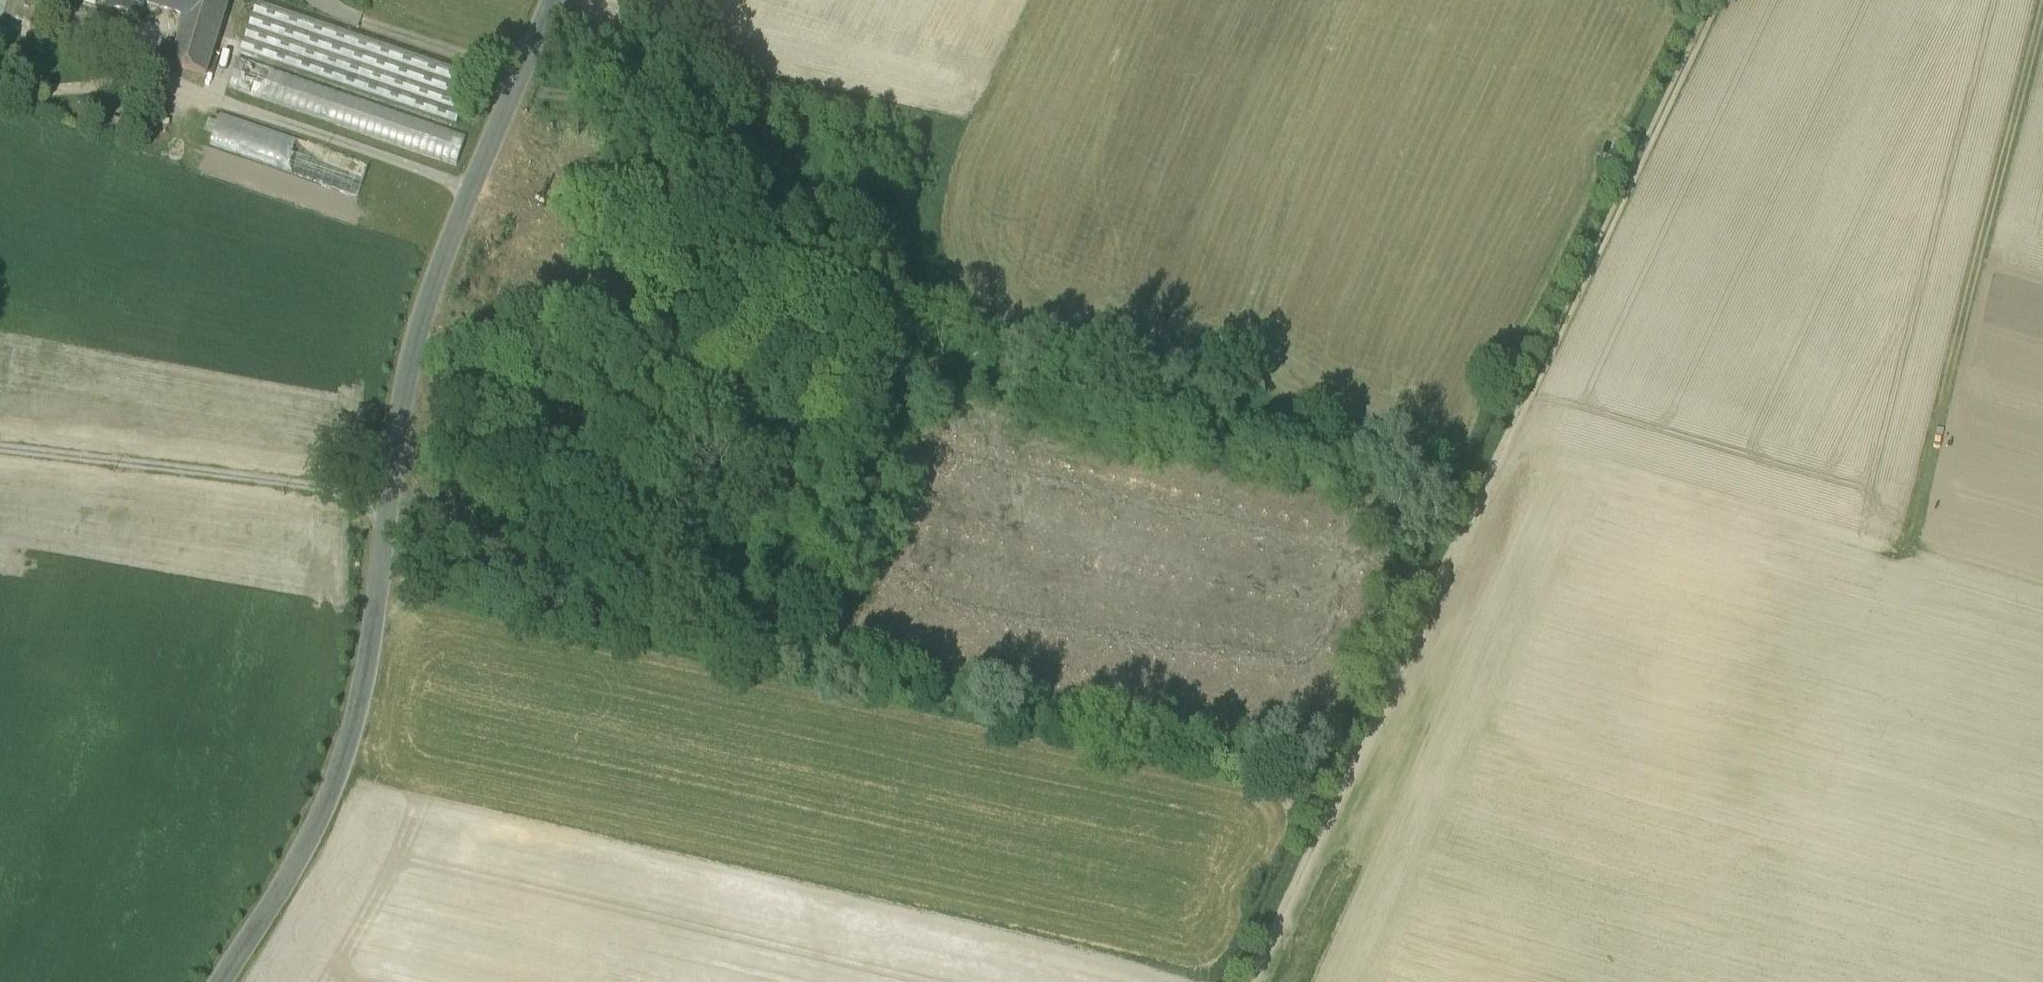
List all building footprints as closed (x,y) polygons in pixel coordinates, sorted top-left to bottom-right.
[(104,10),(137,21),(143,4),(144,0),(107,0),(104,10)] [(143,4),(185,16),(190,0),(144,0),(143,4)] [(227,0),(190,0),(185,16),(176,47),(167,44),(161,62),(170,65),(207,76),(230,1),(227,0)] [(467,137),(239,59),(229,89),(456,167),(467,137)]
